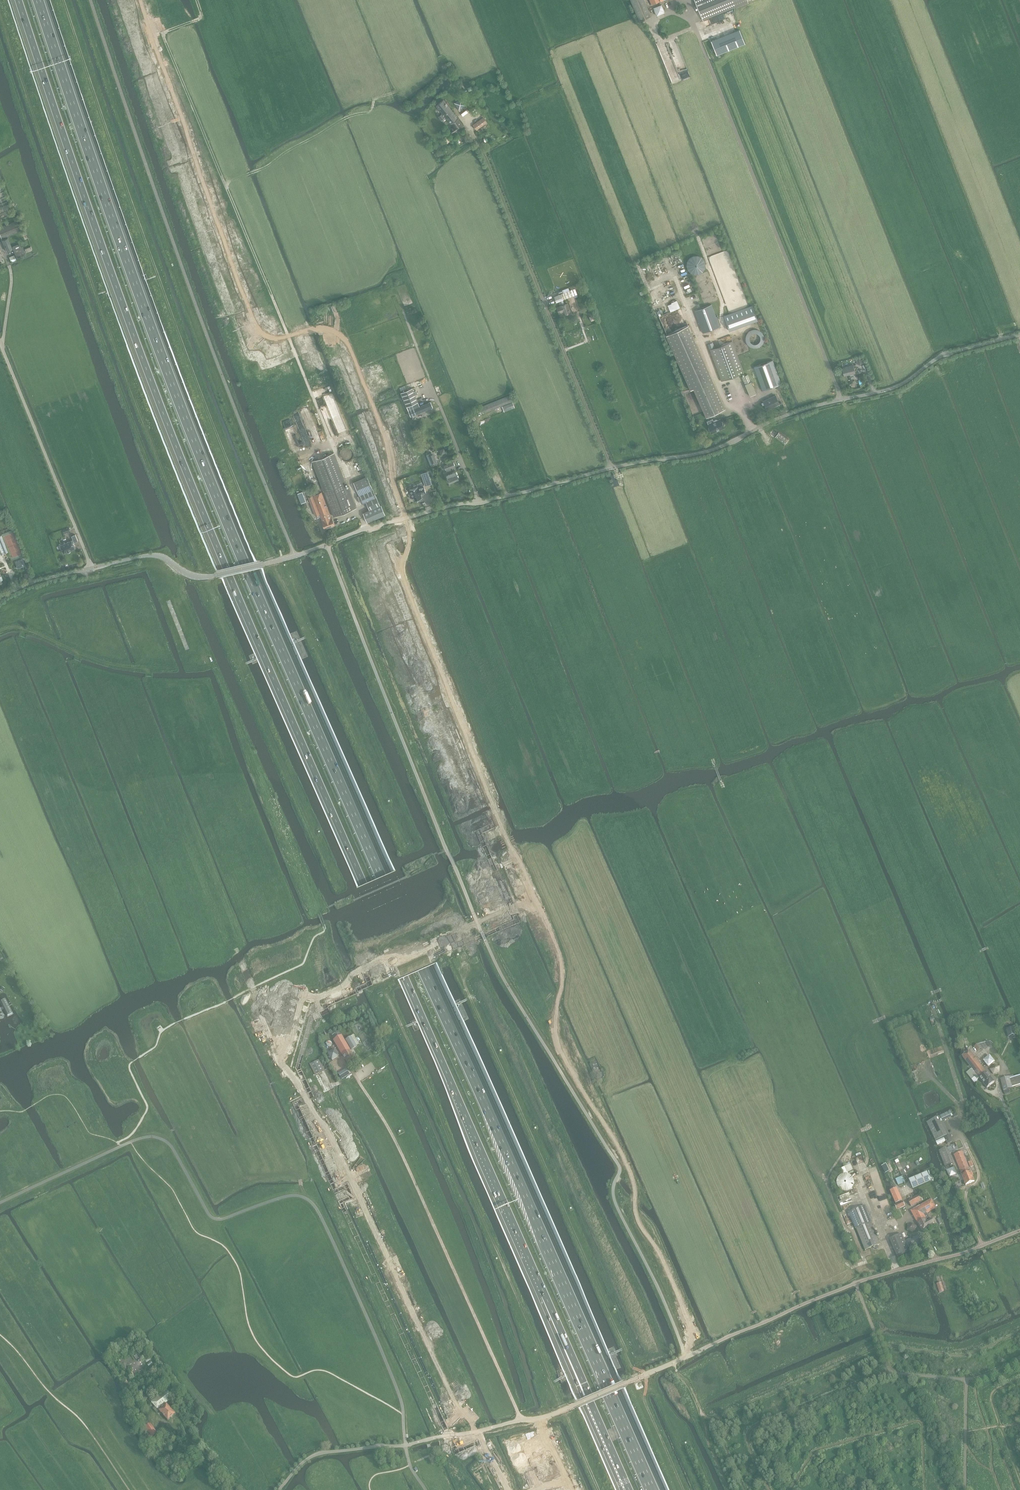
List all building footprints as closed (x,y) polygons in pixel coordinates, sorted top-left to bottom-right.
[(651,16),(644,0),(631,0),(639,21),(651,16)] [(735,6),(736,8),(748,3),(747,0),(694,0),(703,20),(735,6)] [(661,4),(653,8),(657,16),(665,12),(661,4)] [(740,30),(711,41),(717,55),(746,44),(740,30)] [(678,41),(669,42),(671,50),(679,49),(678,41)] [(667,68),(672,83),(681,80),(676,65),(667,68)] [(461,98),(454,103),(458,110),(466,106),(461,98)] [(436,106),(442,113),(438,117),(441,121),(445,117),(450,124),(451,125),(452,124),(454,127),(450,130),(452,133),(463,126),(457,118),(444,100),(436,106)] [(476,129),(487,122),(483,118),(473,125),(476,129)] [(10,204),(0,182),(0,208),(10,204)] [(21,231),(17,222),(0,229),(0,234),(2,239),(21,231)] [(7,251),(12,249),(8,238),(3,240),(7,251)] [(687,261),(686,265),(687,270),(690,273),(695,274),(699,274),(702,272),(705,269),(705,264),(704,260),(701,257),(697,255),(693,256),(689,258),(687,261)] [(571,290),(569,291),(568,287),(562,290),(563,293),(554,296),(556,302),(573,296),(571,290)] [(565,314),(569,312),(571,311),(568,303),(564,305),(562,300),(559,301),(561,306),(557,307),(559,313),(564,311),(565,314)] [(671,303),(674,310),(680,307),(677,300),(671,303)] [(713,304),(695,310),(703,332),(720,327),(713,304)] [(730,314),(724,316),(729,330),(757,320),(752,305),(749,306),(730,314)] [(688,325),(666,335),(690,390),(693,388),(706,417),(725,408),(688,325)] [(751,349),(765,343),(759,328),(744,334),(751,349)] [(744,372),(732,341),(709,350),(721,381),(744,372)] [(762,390),(781,383),(773,360),(754,367),(762,390)] [(845,375),(855,373),(853,365),(843,368),(845,375)] [(750,396),(756,394),(747,374),(742,376),(750,396)] [(430,402),(419,406),(417,400),(416,396),(412,388),(409,389),(401,392),(401,393),(406,404),(408,410),(411,416),(432,407),(430,402)] [(774,406),(779,403),(775,395),(763,401),(767,410),(774,406)] [(481,414),(512,401),(510,396),(478,408),(481,414)] [(504,411),(517,406),(516,403),(513,405),(512,402),(502,407),(504,411)] [(710,430),(711,430),(712,432),(724,427),(721,419),(718,421),(717,420),(716,419),(715,420),(714,420),(714,421),(714,422),(708,425),(709,427),(708,428),(708,429),(709,430),(710,430)] [(784,442),(787,438),(779,433),(776,437),(784,442)] [(290,441),(294,452),(301,450),(297,439),(290,441)] [(354,509),(356,508),(351,492),(348,493),(335,453),(312,460),(324,491),(334,517),(354,509)] [(449,482),(458,479),(455,471),(451,473),(450,468),(454,466),(453,463),(444,466),(445,470),(446,469),(448,474),(446,475),(449,482)] [(428,471),(421,473),(425,486),(432,484),(428,471)] [(354,483),(359,495),(358,496),(361,503),(366,501),(369,509),(380,505),(377,497),(373,489),(367,476),(354,483)] [(418,487),(410,489),(411,493),(409,494),(410,498),(413,498),(414,501),(422,498),(421,494),(426,492),(423,485),(418,487)] [(333,525),(334,525),(331,517),(321,492),(313,495),(308,497),(315,515),(320,513),(322,519),(321,519),(324,528),(331,526),(331,527),(332,526),(333,525)] [(381,505),(363,512),(365,518),(367,522),(385,515),(381,505)] [(73,540),(60,545),(63,553),(64,553),(75,549),(75,548),(73,543),(78,541),(75,535),(72,536),(73,540)] [(18,569),(25,566),(23,560),(16,562),(18,569)] [(296,644),(293,645),(298,656),(301,655),(296,644)] [(8,1017),(14,1014),(6,999),(0,1002),(8,1017)] [(459,1002),(455,1005),(464,1024),(469,1022),(459,1002)] [(1008,1029),(1010,1036),(1017,1034),(1015,1027),(1008,1029)] [(343,1057),(344,1059),(345,1059),(348,1064),(356,1060),(350,1050),(341,1035),(333,1040),(342,1055),(343,1057)] [(345,1040),(351,1050),(356,1046),(351,1036),(345,1040)] [(332,1060),(339,1056),(335,1048),(328,1052),(332,1060)] [(980,1079),(987,1088),(994,1082),(987,1072),(969,1050),(962,1056),(969,1065),(972,1068),(970,1070),(966,1073),(972,1079),(974,1077),(977,1081),(980,1079)] [(989,1067),(996,1061),(990,1055),(983,1060),(989,1067)] [(319,1060),(310,1065),(315,1075),(324,1070),(319,1060)] [(346,1068),(339,1073),(342,1079),(350,1074),(346,1068)] [(1016,1087),(1019,1086),(1019,1076),(1013,1077),(1013,1075),(1012,1076),(1000,1079),(1003,1091),(1004,1090),(1005,1095),(1010,1093),(1009,1089),(1012,1088),(1016,1087)] [(938,1117),(939,1117),(941,1122),(943,1121),(953,1117),(950,1111),(938,1117)] [(941,1122),(939,1117),(927,1123),(936,1141),(950,1134),(943,1121),(941,1122)] [(949,1153),(963,1147),(960,1140),(955,1143),(950,1145),(951,1146),(946,1148),(947,1148),(939,1151),(945,1167),(953,1164),(949,1153)] [(972,1176),(974,1175),(973,1173),(971,1174),(962,1151),(954,1155),(961,1173),(966,1185),(974,1182),(972,1176)] [(950,1177),(958,1175),(955,1166),(947,1169),(950,1177)] [(927,1172),(909,1180),(913,1189),(931,1181),(927,1172)] [(844,1191),(846,1191),(847,1191),(849,1190),(850,1190),(851,1189),(852,1188),(853,1186),(854,1185),(854,1183),(854,1182),(854,1180),(853,1179),(853,1178),(852,1177),(851,1176),(850,1175),(849,1174),(847,1174),(846,1174),(844,1174),(843,1174),(842,1174),(841,1175),(839,1176),(838,1177),(838,1178),(837,1179),(837,1180),(837,1182),(837,1183),(837,1185),(837,1186),(838,1187),(839,1188),(840,1189),(841,1190),(843,1190),(844,1191)] [(906,1182),(904,1179),(903,1177),(896,1180),(898,1185),(906,1182)] [(890,1192),(895,1204),(902,1201),(897,1189),(890,1192)] [(908,1201),(911,1206),(921,1201),(918,1195),(908,1201)] [(911,1211),(922,1230),(934,1223),(932,1219),(930,1220),(927,1213),(936,1208),(931,1199),(911,1211)] [(849,1212),(865,1250),(880,1244),(864,1205),(849,1212)] [(890,1239),(898,1258),(910,1253),(902,1234),(890,1239)] [(905,1241),(908,1249),(921,1243),(918,1236),(905,1241)] [(942,1284),(937,1286),(941,1296),(945,1295),(942,1284)] [(134,1393),(138,1399),(144,1395),(141,1389),(134,1393)] [(161,1407),(173,1397),(167,1389),(151,1402),(155,1407),(153,1408),(157,1412),(159,1410),(168,1420),(175,1414),(166,1404),(162,1408),(161,1407)] [(153,1437),(157,1434),(150,1423),(145,1426),(153,1437)]
